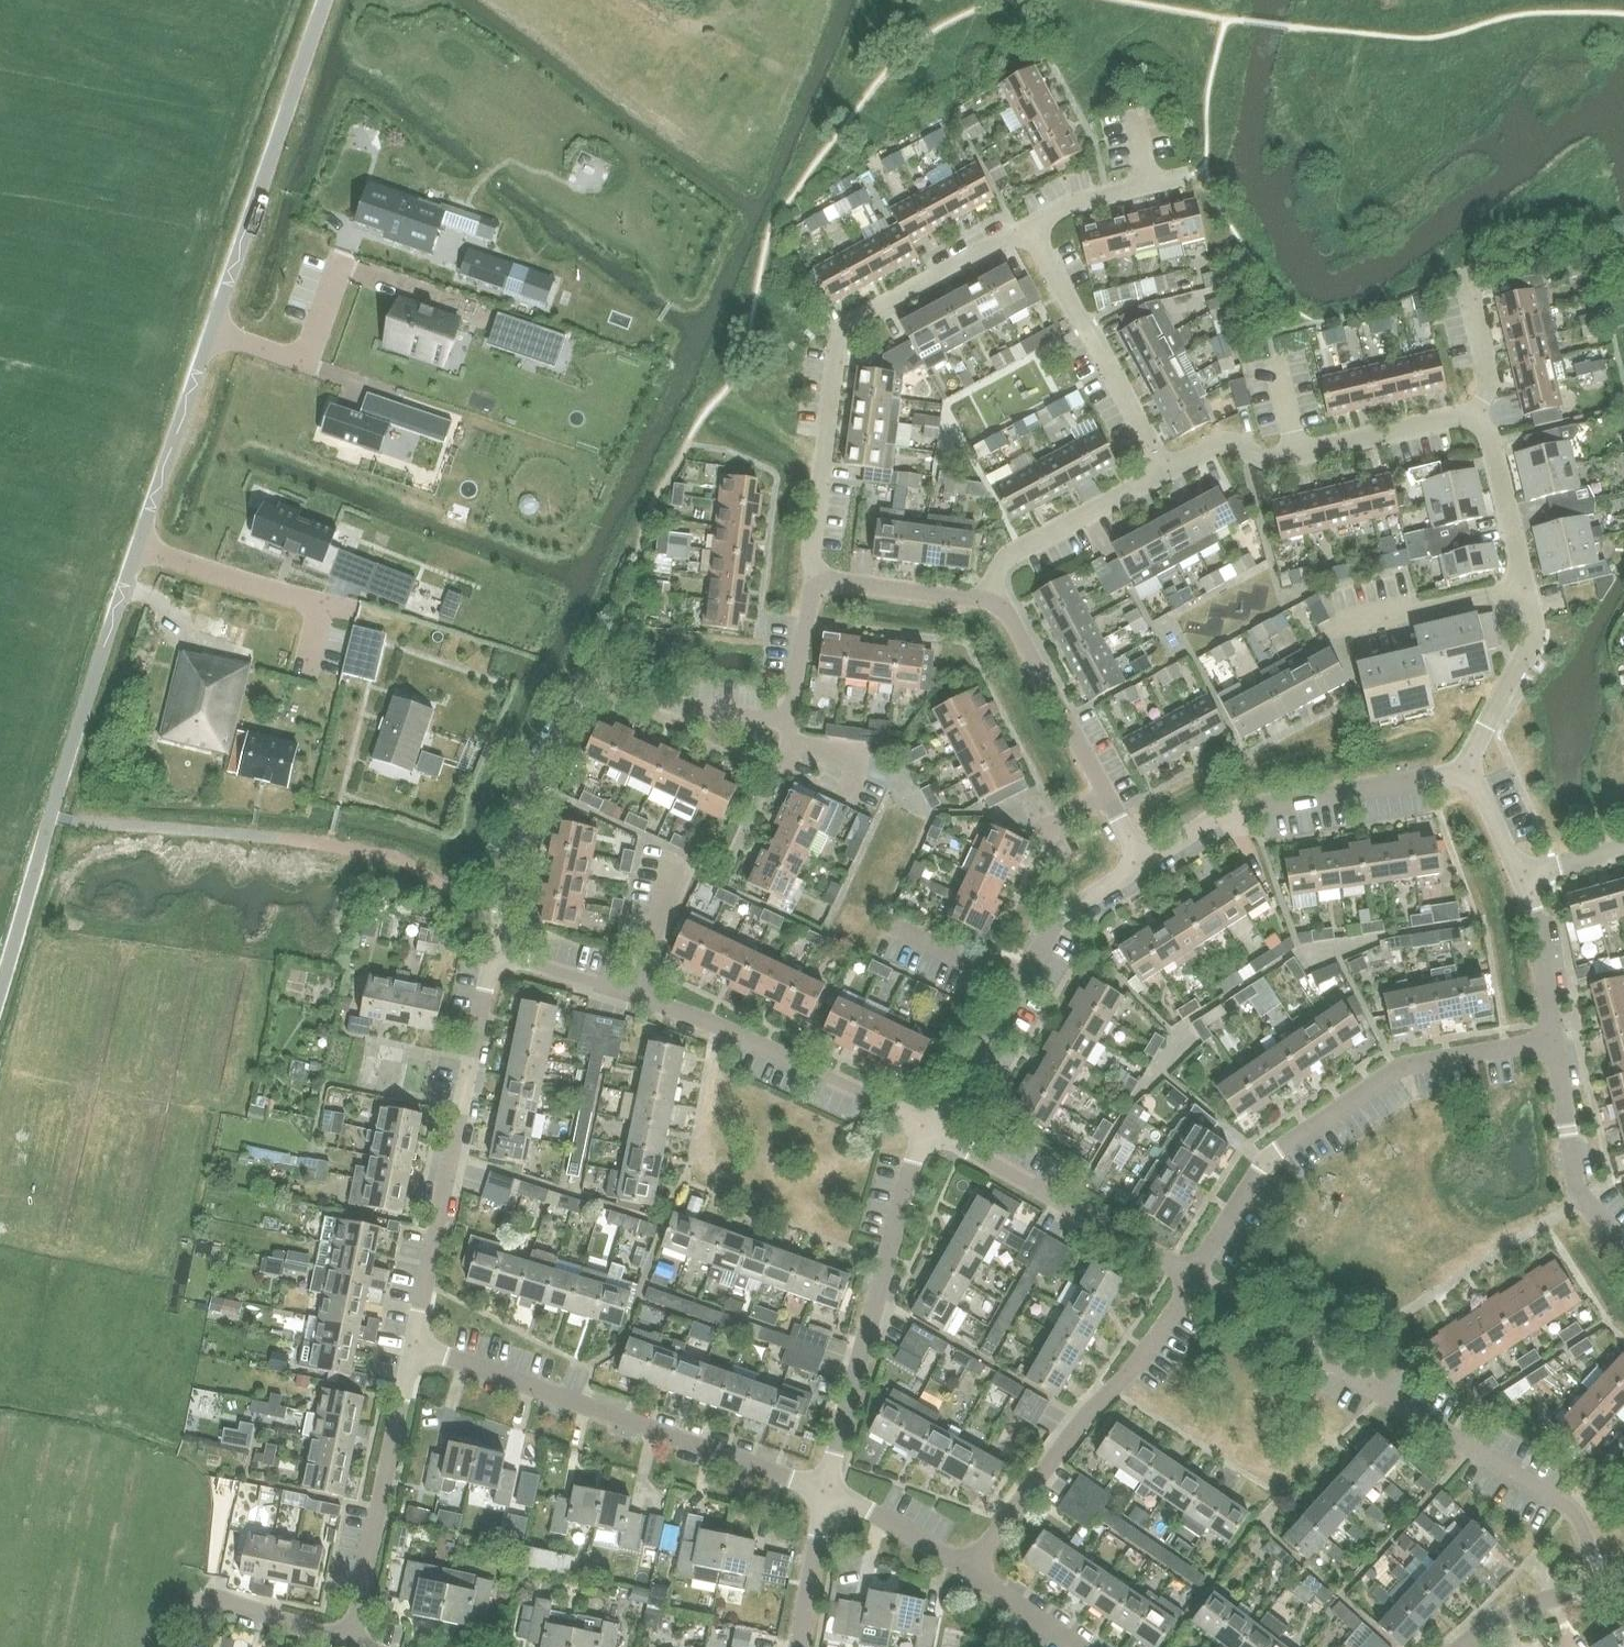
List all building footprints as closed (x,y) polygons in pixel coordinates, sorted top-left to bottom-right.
[(1000,84),(1012,106),(1046,87),(1034,66),(1000,84)] [(1012,106),(1023,127),(1057,108),(1046,87),(1012,106)] [(1023,127),(1035,148),(1069,130),(1057,108),(1023,127)] [(962,122),(966,130),(979,123),(975,115),(962,122)] [(979,123),(966,130),(971,139),(984,133),(979,123)] [(941,129),(931,134),(938,146),(948,141),(941,129)] [(1069,130),(1035,148),(1046,170),(1070,157),(1081,151),(1069,130)] [(938,146),(931,134),(923,138),(930,151),(938,146)] [(899,151),(890,156),(897,169),(906,164),(899,151)] [(897,169),(890,156),(881,161),(888,174),(897,169)] [(984,163),(989,173),(1002,166),(997,157),(984,163)] [(976,163),(955,175),(974,209),(995,198),(976,163)] [(1002,166),(989,173),(994,181),(1007,174),(1002,166)] [(955,175),(933,186),(953,220),(974,209),(955,175)] [(933,186),(912,198),(932,231),(953,220),(933,186)] [(444,218),(415,208),(416,203),(372,188),(361,220),(387,229),(385,235),(432,251),(444,218)] [(864,188),(854,193),(861,206),(869,202),(871,201),(864,188)] [(861,206),(854,193),(846,198),(853,210),(861,206)] [(891,209),(898,223),(910,243),(932,231),(912,198),(891,209)] [(1196,199),(1172,205),(1182,243),(1205,237),(1196,199)] [(869,202),(861,206),(864,211),(871,223),(878,219),(869,202)] [(1172,205),(1149,210),(1158,248),(1182,243),(1172,205)] [(823,210),(813,216),(820,228),(830,223),(823,210)] [(1149,210),(1126,216),(1135,254),(1158,248),(1149,210)] [(820,228),(813,216),(805,220),(812,233),(820,228)] [(1126,216),(1102,222),(1111,259),(1135,254),(1126,216)] [(484,222),(479,236),(489,240),(494,226),(484,222)] [(1111,259),(1102,222),(1079,227),(1088,265),(1111,259)] [(888,229),(877,234),(897,268),(918,257),(910,243),(898,223),(888,229)] [(866,241),(856,246),(876,280),(897,268),(877,234),(866,241)] [(856,246),(835,257),(854,291),(876,280),(856,246)] [(502,287),(508,265),(473,253),(465,274),(502,287)] [(854,291),(835,257),(814,268),(833,303),(854,291)] [(1581,264),(1567,267),(1570,277),(1584,274),(1581,264)] [(1007,266),(986,277),(1008,319),(1041,301),(1028,276),(1016,283),(1007,266)] [(1203,274),(1207,289),(1217,286),(1214,272),(1203,274)] [(533,273),(526,295),(541,301),(541,300),(549,278),(533,273)] [(1518,293),(1497,298),(1502,321),(1550,310),(1545,287),(1542,273),(1515,279),(1518,293)] [(1174,274),(1165,276),(1168,290),(1178,288),(1174,274)] [(1168,290),(1165,276),(1155,278),(1158,293),(1168,290)] [(965,289),(982,321),(987,330),(1008,319),(986,277),(965,289)] [(1128,285),(1118,287),(1121,301),(1131,299),(1128,285)] [(1121,301),(1118,287),(1108,289),(1112,304),(1121,301)] [(965,289),(943,300),(961,332),(982,321),(965,289)] [(1424,295),(1415,297),(1418,309),(1427,307),(1424,295)] [(1207,302),(1210,311),(1224,307),(1221,298),(1207,302)] [(400,300),(385,346),(407,353),(411,343),(446,355),(459,320),(435,312),(435,310),(422,306),(421,307),(400,300)] [(943,300),(922,312),(945,353),(966,342),(961,332),(943,300)] [(1126,329),(1119,333),(1131,354),(1165,336),(1174,331),(1158,301),(1145,304),(1120,317),(1126,329)] [(1224,307),(1210,311),(1213,321),(1227,317),(1224,307)] [(1418,309),(1417,310),(1420,324),(1431,322),(1429,313),(1427,307),(1418,309)] [(1502,321),(1508,345),(1556,333),(1550,310),(1540,312),(1502,321)] [(910,340),(898,346),(911,371),(924,364),(927,372),(948,360),(945,353),(922,312),(901,323),(910,340)] [(502,314),(492,342),(545,360),(554,332),(502,314)] [(1579,317),(1581,327),(1596,324),(1593,314),(1579,317)] [(1390,316),(1380,318),(1383,333),(1393,330),(1390,316)] [(1383,333),(1380,318),(1370,321),(1374,335),(1383,333)] [(1596,324),(1581,327),(1584,337),(1598,334),(1596,324)] [(1054,325),(1021,343),(1028,355),(1061,337),(1054,325)] [(1344,327),(1334,329),(1337,343),(1347,341),(1344,327)] [(1337,343),(1334,329),(1324,332),(1327,346),(1337,343)] [(1165,336),(1131,354),(1142,375),(1176,357),(1185,352),(1174,331),(1165,336)] [(1508,345),(1513,368),(1561,357),(1556,333),(1508,345)] [(855,393),(892,397),(899,399),(903,375),(904,375),(911,371),(898,346),(892,350),(883,355),(881,372),(859,369),(855,393)] [(1215,352),(1218,361),(1232,357),(1230,349),(1229,347),(1215,352)] [(1009,349),(1000,353),(1006,366),(1016,361),(1009,349)] [(1437,351),(1414,356),(1423,394),(1446,389),(1437,351)] [(1153,396),(1195,374),(1197,373),(1196,372),(1195,373),(1185,353),(1186,353),(1185,352),(1176,357),(1142,375),(1153,396)] [(1006,366),(1000,353),(991,358),(998,371),(1006,366)] [(1414,356),(1390,362),(1399,400),(1423,394),(1414,356)] [(1232,357),(1218,361),(1221,371),(1235,366),(1232,357)] [(1513,368),(1519,391),(1557,382),(1567,380),(1561,357),(1513,368)] [(1590,364),(1593,374),(1607,371),(1604,360),(1590,364)] [(1390,362),(1367,367),(1376,405),(1399,400),(1390,362)] [(1367,367),(1344,373),(1353,411),(1376,405),(1367,367)] [(958,376),(965,389),(974,384),(967,371),(958,376)] [(1607,371),(1593,374),(1595,383),(1609,380),(1607,371)] [(1353,411),(1344,373),(1320,378),(1329,416),(1353,411)] [(1165,418),(1199,399),(1206,395),(1195,374),(1153,396),(1165,418)] [(1251,405),(1245,378),(1231,382),(1237,408),(1240,408),(1249,406),(1251,405)] [(1557,382),(1519,391),(1524,415),(1532,413),(1535,426),(1563,420),(1560,406),(1562,406),(1557,382)] [(390,426),(398,403),(367,393),(367,394),(361,415),(334,406),(324,434),(364,448),(381,454),(390,426)] [(855,393),(852,417),(888,421),(892,397),(855,393)] [(1064,397),(1055,402),(1062,415),(1071,410),(1064,397)] [(1199,399),(1165,418),(1176,438),(1211,420),(1199,399)] [(1062,415),(1055,402),(1046,407),(1053,420),(1062,415)] [(420,411),(398,403),(390,426),(445,444),(447,439),(424,431),(420,411)] [(424,431),(447,439),(451,428),(452,424),(453,422),(420,411),(424,431)] [(927,416),(925,427),(940,428),(941,418),(927,416)] [(852,417),(849,441),(885,446),(885,445),(896,446),(899,423),(888,421),(852,417)] [(1023,420),(1013,425),(1020,437),(1030,432),(1023,420)] [(1536,449),(1519,453),(1525,478),(1575,466),(1569,441),(1573,440),(1578,433),(1576,425),(1558,429),(1533,435),(1536,449)] [(940,428),(925,427),(924,436),(938,438),(940,428)] [(1098,430),(1077,441),(1096,476),(1117,464),(1098,430)] [(1002,431),(992,436),(999,449),(1008,444),(1002,431)] [(999,449),(992,436),(984,441),(991,453),(999,449)] [(849,441),(846,465),(865,467),(863,481),(890,485),(890,489),(898,490),(899,486),(898,486),(900,472),(892,471),(896,446),(885,445),(885,446),(849,441)] [(1077,441),(1056,452),(1074,487),(1096,476),(1077,441)] [(1056,452),(1035,464),(1053,498),(1074,487),(1056,452)] [(1422,482),(1427,505),(1478,494),(1472,470),(1456,473),(1452,460),(1408,470),(1411,485),(1422,482)] [(1035,464),(1013,475),(1032,510),(1053,498),(1035,464)] [(1547,498),(1549,509),(1594,499),(1587,486),(1580,488),(1575,466),(1525,478),(1531,502),(1547,498)] [(898,486),(908,488),(910,473),(900,472),(898,486)] [(910,473),(908,488),(918,489),(920,475),(910,473)] [(1390,474),(1366,479),(1375,518),(1399,512),(1390,474)] [(722,475),(719,500),(761,506),(762,495),(756,495),(758,480),(722,475)] [(1032,510),(1013,475),(992,487),(1011,521),(1032,510)] [(945,493),(956,494),(958,480),(947,478),(946,486),(945,493)] [(1366,479),(1343,485),(1352,523),(1375,518),(1366,479)] [(958,480),(956,494),(990,499),(981,483),(958,480)] [(675,484),(674,494),(685,495),(686,486),(675,484)] [(1343,485),(1319,491),(1328,529),(1352,523),(1343,485)] [(1218,490),(1197,501),(1215,534),(1235,523),(1237,527),(1250,520),(1236,495),(1224,502),(1218,490)] [(1319,491),(1296,496),(1305,534),(1328,529),(1319,491)] [(685,495),(674,494),(672,506),(683,507),(685,495)] [(1425,530),(1425,545),(1471,535),(1467,521),(1483,518),(1478,494),(1427,505),(1433,528),(1425,530)] [(1305,534),(1296,496),(1273,502),(1282,540),(1305,534)] [(1537,528),(1543,552),(1593,540),(1604,538),(1601,527),(1590,529),(1587,516),(1594,515),(1594,499),(1549,509),(1553,524),(1537,528)] [(719,500),(716,526),(751,530),(753,515),(760,516),(761,506),(719,500)] [(1197,501),(1176,512),(1198,553),(1219,542),(1215,534),(1197,501)] [(258,522),(252,537),(265,542),(306,558),(302,567),(330,578),(340,550),(330,546),(335,532),(336,532),(337,531),(314,522),(313,524),(299,518),(302,511),(280,503),(278,508),(264,502),(264,504),(265,505),(258,522)] [(898,561),(903,524),(904,511),(880,508),(874,557),(898,561)] [(1176,512),(1155,523),(1178,565),(1198,553),(1176,512)] [(922,564),(946,567),(952,518),(928,515),(927,528),(922,564)] [(952,518),(946,567),(970,570),(975,532),(976,521),(952,518)] [(1155,523),(1134,535),(1152,568),(1153,568),(1157,576),(1178,565),(1155,523)] [(898,561),(922,564),(927,528),(903,524),(898,561)] [(716,526),(713,551),(755,556),(756,545),(749,545),(751,530),(716,526)] [(658,533),(657,543),(690,547),(691,537),(658,533)] [(1152,568),(1134,535),(1113,546),(1119,559),(1108,565),(1111,572),(1116,581),(1121,589),(1126,587),(1132,583),(1135,588),(1157,576),(1153,568),(1152,568)] [(1471,535),(1425,545),(1432,558),(1440,556),(1445,580),(1446,580),(1495,569),(1490,544),(1474,548),(1471,535)] [(1593,540),(1543,552),(1548,575),(1565,570),(1568,585),(1595,579),(1612,575),(1605,560),(1598,562),(1594,544),(1593,540)] [(690,547),(657,543),(656,554),(668,555),(667,557),(688,560),(690,547)] [(713,551),(709,576),(745,580),(747,565),(754,566),(755,556),(713,551)] [(1394,553),(1383,555),(1387,570),(1397,567),(1394,553)] [(1232,563),(1238,576),(1255,567),(1249,555),(1232,563)] [(1387,570),(1383,555),(1374,558),(1377,572),(1387,570)] [(1099,559),(1092,563),(1103,585),(1115,578),(1111,572),(1108,565),(1107,565),(1102,558),(1099,559)] [(1232,563),(1219,571),(1225,583),(1238,576),(1232,563)] [(377,564),(367,592),(406,607),(416,580),(377,564)] [(1347,564),(1337,566),(1341,580),(1351,578),(1347,564)] [(1341,580),(1337,566),(1328,569),(1329,576),(1331,583),(1341,580)] [(1289,571),(1292,585),(1303,583),(1299,568),(1289,571)] [(1219,571),(1210,575),(1216,587),(1225,583),(1219,571)] [(1216,587),(1210,575),(1201,580),(1208,592),(1216,587)] [(709,576),(706,601),(748,606),(750,595),(743,594),(745,580),(709,576)] [(1034,595),(1045,616),(1080,597),(1068,576),(1034,595)] [(1115,578),(1103,585),(1109,596),(1121,589),(1115,578)] [(1445,580),(1436,583),(1438,590),(1448,587),(1446,580),(1445,580)] [(652,582),(651,593),(662,594),(663,583),(652,582)] [(451,590),(445,603),(458,608),(463,595),(451,590)] [(1168,597),(1175,610),(1185,605),(1178,592),(1168,597)] [(662,594),(651,593),(650,603),(661,605),(662,594)] [(1318,594),(1305,601),(1318,625),(1331,619),(1318,594)] [(1045,616),(1056,637),(1091,619),(1080,597),(1045,616)] [(748,606),(706,601),(703,626),(739,631),(741,615),(747,616),(748,606)] [(1126,615),(1130,624),(1142,618),(1138,609),(1126,615)] [(1358,665),(1365,696),(1371,721),(1434,707),(1429,685),(1491,671),(1486,650),(1502,647),(1494,613),(1479,616),(1479,615),(1415,629),(1420,651),(1358,665)] [(1142,618),(1130,624),(1135,633),(1147,627),(1142,618)] [(1056,637),(1068,658),(1102,640),(1091,619),(1056,637)] [(1270,619),(1262,624),(1269,637),(1277,632),(1270,619)] [(1269,637),(1262,624),(1253,629),(1260,641),(1269,637)] [(819,676),(844,679),(849,637),(824,634),(819,676)] [(844,679),(869,682),(875,640),(849,637),(844,679)] [(869,682),(868,692),(878,694),(880,684),(895,686),(900,643),(889,642),(875,640),(869,682)] [(1068,658),(1079,679),(1114,661),(1102,640),(1068,658)] [(1228,642),(1220,646),(1227,659),(1235,655),(1228,642)] [(900,643),(895,686),(920,689),(928,690),(933,648),(926,647),(900,643)] [(1227,659),(1220,646),(1211,651),(1218,664),(1227,659)] [(1302,649),(1281,661),(1305,704),(1326,693),(1309,661),(1302,649)] [(1148,657),(1153,667),(1166,661),(1161,650),(1148,657)] [(1330,650),(1309,661),(1326,693),(1347,682),(1330,650)] [(347,651),(342,674),(365,679),(370,657),(347,651)] [(235,730),(251,666),(204,655),(201,657),(181,653),(160,739),(229,756),(234,733),(235,730)] [(1147,655),(1131,663),(1137,676),(1153,667),(1148,657),(1147,655)] [(1114,661),(1079,679),(1091,701),(1125,682),(1114,661)] [(1260,672),(1267,684),(1284,716),(1305,704),(1281,661),(1260,672)] [(1175,664),(1166,669),(1172,681),(1181,677),(1175,664)] [(1172,681),(1166,669),(1157,673),(1164,686),(1172,681)] [(1263,727),(1246,695),(1239,683),(1218,694),(1225,706),(1242,738),(1263,727)] [(1267,684),(1246,695),(1263,727),(1284,716),(1267,684)] [(1133,686),(1124,691),(1131,704),(1140,699),(1133,686)] [(934,711),(945,732),(997,707),(995,702),(987,706),(978,688),(939,708),(934,711)] [(1131,704),(1124,691),(1115,696),(1122,709),(1131,704)] [(1207,696),(1186,707),(1205,742),(1226,731),(1207,696)] [(392,697),(372,759),(412,772),(433,710),(392,697)] [(945,732),(957,756),(1001,733),(993,717),(1000,713),(997,707),(945,732)] [(1186,707),(1165,718),(1184,753),(1205,742),(1186,707)] [(1165,718),(1144,729),(1163,764),(1184,753),(1165,718)] [(869,720),(868,730),(877,732),(879,721),(869,720)] [(877,732),(888,734),(890,723),(879,721),(877,732)] [(585,756),(608,767),(626,729),(616,724),(613,730),(599,724),(585,756)] [(826,737),(837,738),(838,727),(827,725),(826,737)] [(838,727),(837,738),(848,739),(849,728),(838,727)] [(616,782),(626,787),(631,777),(646,745),(632,739),(635,733),(626,729),(608,767),(620,773),(616,782)] [(1163,764),(1144,729),(1123,741),(1142,775),(1163,764)] [(888,734),(877,732),(876,743),(887,745),(888,736),(888,734)] [(226,773),(288,788),(298,746),(250,734),(249,736),(234,733),(229,756),(230,756),(226,773)] [(957,756),(968,778),(1020,751),(1017,746),(1010,750),(1001,733),(957,756)] [(646,745),(631,777),(639,781),(654,788),(671,750),(661,745),(659,751),(646,745)] [(922,745),(912,750),(918,760),(928,755),(922,745)] [(654,788),(677,799),(691,766),(678,760),(681,754),(671,750),(654,788)] [(918,760),(912,750),(910,752),(903,756),(908,766),(918,760)] [(1020,751),(968,778),(980,801),(985,798),(995,793),(1005,788),(1014,783),(1024,778),(1015,761),(1023,757),(1020,751)] [(677,799),(700,809),(717,771),(707,766),(704,772),(691,766),(677,799)] [(717,771),(700,809),(723,820),(737,788),(723,782),(726,775),(717,771)] [(1024,778),(1014,783),(1019,793),(1029,788),(1024,778)] [(790,791),(780,814),(818,832),(823,821),(829,809),(833,801),(830,799),(813,791),(794,783),(790,791)] [(1014,783),(1005,788),(1010,798),(1019,793),(1014,783)] [(921,790),(926,799),(936,794),(931,785),(921,790)] [(1005,788),(995,793),(1000,803),(1010,798),(1005,788)] [(579,802),(589,806),(594,795),(584,791),(579,802)] [(995,793),(985,798),(991,807),(1000,803),(995,793)] [(936,794),(926,799),(931,809),(941,805),(936,794)] [(594,795),(589,806),(600,811),(612,817),(618,805),(605,799),(604,800),(594,795)] [(625,823),(634,827),(639,817),(630,813),(625,823)] [(859,813),(845,844),(849,846),(859,851),(863,841),(873,820),(859,813)] [(780,814),(775,823),(783,827),(776,840),(808,855),(818,832),(780,814)] [(639,817),(634,827),(645,832),(649,822),(639,817)] [(936,817),(932,827),(942,832),(947,822),(936,817)] [(994,821),(992,826),(1007,833),(1009,829),(1001,825),(994,821)] [(554,835),(552,846),(592,854),(598,829),(564,822),(561,836),(554,835)] [(720,822),(714,833),(719,835),(723,837),(729,826),(724,823),(720,822)] [(972,844),(981,848),(1020,866),(1030,843),(1007,833),(992,826),(985,840),(976,835),(972,844)] [(942,832),(932,827),(927,837),(938,842),(942,832)] [(661,831),(658,838),(666,842),(669,835),(661,831)] [(670,844),(680,849),(685,838),(675,834),(670,844)] [(1420,834),(1410,835),(1416,877),(1442,873),(1438,852),(1437,842),(1436,838),(1421,840),(1420,834)] [(1400,844),(1386,846),(1391,881),(1416,877),(1410,835),(1399,837),(1400,844)] [(685,838),(680,849),(690,853),(695,843),(685,838)] [(764,850),(759,860),(797,878),(803,864),(811,868),(815,858),(808,855),(776,840),(770,853),(764,850)] [(1444,841),(1437,842),(1438,852),(1445,851),(1444,841)] [(1370,842),(1360,843),(1366,884),(1391,881),(1386,846),(1371,848),(1370,842)] [(1350,851),(1336,853),(1341,888),(1366,884),(1360,843),(1349,845),(1350,851)] [(556,858),(553,872),(587,879),(592,854),(552,846),(549,856),(556,858)] [(859,851),(849,846),(845,856),(854,861),(859,851)] [(961,867),(970,872),(1003,887),(1009,874),(1015,877),(1020,866),(981,848),(975,860),(967,856),(961,867)] [(625,849),(622,860),(633,862),(636,852),(625,849)] [(1320,849),(1310,851),(1316,892),(1341,888),(1336,853),(1320,855),(1320,849)] [(1301,859),(1286,861),(1293,911),(1318,907),(1316,892),(1310,851),(1300,852),(1301,859)] [(633,862),(622,860),(620,871),(631,873),(633,862)] [(797,878),(759,860),(748,883),(786,901),(797,878)] [(915,862),(911,872),(921,877),(926,866),(915,862)] [(1246,865),(1225,879),(1248,914),(1269,900),(1246,865)] [(543,884),(541,895),(582,903),(587,879),(553,872),(550,886),(543,884)] [(921,877),(911,872),(906,883),(916,887),(921,877)] [(970,872),(960,895),(998,912),(1002,902),(997,900),(1003,887),(970,872)] [(1219,891),(1207,898),(1227,928),(1248,914),(1225,879),(1216,885),(1219,891)] [(1614,883),(1623,917),(1623,880),(1614,883)] [(832,882),(827,892),(837,897),(842,886),(832,882)] [(1614,883),(1591,889),(1600,923),(1623,917),(1614,883)] [(715,898),(724,903),(729,892),(720,888),(715,898)] [(1573,916),(1565,918),(1569,932),(1600,923),(1591,889),(1567,896),(1573,916)] [(729,892),(724,903),(735,908),(740,898),(729,892)] [(837,897),(827,892),(823,902),(833,906),(837,897)] [(955,892),(943,915),(948,917),(949,918),(987,935),(998,912),(960,895),(955,892)] [(582,903),(541,895),(539,905),(546,906),(542,921),(577,929),(582,903)] [(614,898),(611,909),(623,912),(625,901),(614,898)] [(1192,901),(1183,907),(1205,942),(1227,928),(1207,898),(1195,906),(1192,901)] [(1420,906),(1422,914),(1423,925),(1434,923),(1431,904),(1420,906)] [(1177,918),(1165,926),(1184,956),(1188,961),(1197,955),(1194,949),(1205,942),(1183,907),(1173,913),(1177,918)] [(623,912),(611,909),(609,920),(621,923),(623,912)] [(760,920),(770,924),(775,914),(765,910),(760,920)] [(692,912),(672,953),(686,960),(683,966),(693,971),(711,932),(715,923),(692,912)] [(775,914),(770,924),(780,929),(785,919),(775,914)] [(1423,925),(1422,914),(1410,916),(1412,926),(1423,925)] [(1383,920),(1371,922),(1373,932),(1384,931),(1383,920)] [(1373,932),(1371,922),(1361,924),(1362,934),(1373,932)] [(365,923),(362,936),(376,938),(378,925),(365,923)] [(1149,928),(1140,934),(1163,969),(1174,962),(1178,968),(1188,961),(1184,956),(1165,926),(1153,934),(1149,928)] [(1333,927),(1322,929),(1323,940),(1335,938),(1333,927)] [(1460,928),(1448,930),(1450,941),(1462,939),(1460,928)] [(1323,940),(1322,929),(1311,931),(1313,941),(1323,940)] [(1450,941),(1448,930),(1438,931),(1440,942),(1450,941)] [(806,941),(814,945),(819,935),(810,931),(806,941)] [(1311,931),(1297,934),(1301,943),(1313,941),(1311,931)] [(706,969),(719,975),(733,943),(711,932),(693,971),(703,976),(706,969)] [(1163,969),(1140,934),(1118,948),(1141,983),(1163,969)] [(819,935),(814,945),(825,950),(830,940),(819,935)] [(1411,935),(1399,937),(1401,948),(1413,946),(1411,935)] [(1401,948),(1399,937),(1389,939),(1390,949),(1401,948)] [(418,941),(416,951),(424,953),(426,943),(418,941)] [(426,943),(424,953),(436,955),(439,945),(427,943),(426,943)] [(729,988),(739,992),(756,954),(733,943),(719,975),(732,981),(729,988)] [(1280,944),(1271,950),(1277,959),(1286,953),(1280,944)] [(1277,959),(1271,950),(1261,956),(1267,965),(1277,959)] [(751,991),(764,997),(779,965),(756,954),(739,992),(748,997),(751,991)] [(1348,964),(1354,975),(1369,968),(1363,956),(1348,964)] [(1294,957),(1285,963),(1297,982),(1306,976),(1294,957)] [(868,970),(878,976),(883,965),(873,960),(868,970)] [(1338,964),(1311,974),(1317,987),(1343,973),(1338,964)] [(774,1009),(784,1014),(802,976),(779,965),(764,997),(777,1003),(774,1009)] [(883,965),(878,976),(888,980),(893,970),(883,965)] [(1455,966),(1431,971),(1434,986),(1441,1020),(1455,1017),(1456,1025),(1467,1022),(1457,974),(1455,966)] [(1594,966),(1580,969),(1583,979),(1596,976),(1594,966)] [(387,1022),(413,1027),(421,987),(408,984),(411,973),(398,971),(396,981),(387,1022)] [(1237,972),(1229,978),(1235,987),(1243,981),(1237,972)] [(1468,972),(1457,974),(1467,1022),(1492,1017),(1483,976),(1470,979),(1468,972)] [(350,1017),(347,1032),(366,1036),(368,1036),(371,1019),(387,1022),(396,981),(370,976),(362,1017),(361,1019),(350,1017)] [(802,976),(784,1014),(793,1018),(796,1012),(810,1019),(825,987),(802,976)] [(1597,1008),(1623,1001),(1623,976),(1591,985),(1597,1008)] [(1263,977),(1244,990),(1249,999),(1261,1017),(1281,1004),(1263,977)] [(1235,987),(1229,978),(1219,983),(1225,993),(1235,987)] [(1080,989),(1075,998),(1112,1020),(1125,998),(1094,980),(1086,992),(1080,989)] [(913,992),(923,996),(928,986),(918,982),(913,992)] [(928,986),(923,996),(934,1002),(939,991),(928,986)] [(1434,986),(1409,991),(1417,1032),(1428,1030),(1427,1023),(1441,1020),(1434,986)] [(421,987),(413,1027),(438,1032),(446,992),(421,987)] [(1244,990),(1233,997),(1238,1004),(1239,1006),(1249,999),(1244,990)] [(1417,1032),(1409,991),(1384,996),(1392,1037),(1417,1032)] [(344,997),(341,1011),(349,1013),(352,998),(344,997)] [(1233,997),(1201,1018),(1207,1027),(1227,1014),(1225,1012),(1238,1004),(1233,997)] [(1075,1011),(1068,1023),(1098,1042),(1112,1020),(1075,998),(1069,1007),(1075,1011)] [(1196,999),(1186,1005),(1192,1014),(1201,1008),(1196,999)] [(839,1000),(824,1031),(837,1037),(834,1043),(844,1048),(862,1010),(839,1000)] [(523,1001),(518,1027),(552,1034),(558,1008),(523,1001)] [(1603,1031),(1623,1026),(1623,1001),(1597,1008),(1603,1031)] [(1343,1003),(1322,1017),(1346,1052),(1354,1046),(1350,1040),(1363,1032),(1343,1003)] [(1192,1014),(1186,1005),(1177,1011),(1183,1020),(1192,1014)] [(567,1041),(579,1043),(581,1036),(594,1039),(599,1016),(585,1013),(574,1010),(567,1041)] [(856,1046),(870,1052),(885,1021),(862,1010),(844,1048),(854,1052),(856,1046)] [(599,1016),(594,1039),(608,1042),(613,1019),(599,1016)] [(1301,1016),(1294,1020),(1299,1027),(1305,1022),(1301,1016)] [(1322,1017),(1301,1031),(1321,1060),(1332,1053),(1336,1058),(1346,1052),(1322,1017)] [(1213,1037),(1207,1027),(1201,1018),(1192,1024),(1204,1043),(1213,1037)] [(613,1019),(608,1042),(621,1045),(626,1021),(613,1019)] [(880,1064),(890,1069),(908,1032),(885,1021),(870,1052),(883,1058),(880,1064)] [(1054,1032),(1049,1041),(1085,1063),(1098,1042),(1068,1023),(1060,1035),(1054,1032)] [(1610,1055),(1623,1051),(1623,1026),(1603,1031),(1610,1055)] [(518,1027),(512,1053),(547,1060),(552,1034),(518,1027)] [(1301,1031),(1280,1045),(1304,1080),(1313,1074),(1309,1069),(1321,1060),(1301,1031)] [(908,1032),(890,1069),(899,1073),(902,1067),(916,1074),(931,1042),(908,1032)] [(1156,1034),(1150,1043),(1159,1049),(1165,1039),(1156,1034)] [(578,1050),(591,1052),(594,1039),(581,1036),(579,1043),(578,1050)] [(592,1053),(591,1057),(603,1059),(604,1055),(605,1055),(608,1042),(594,1039),(591,1052),(592,1053)] [(1050,1053),(1042,1066),(1072,1085),(1085,1063),(1049,1041),(1044,1050),(1050,1053)] [(608,1042),(605,1055),(619,1058),(621,1045),(608,1042)] [(650,1042),(645,1068),(680,1076),(685,1050),(650,1042)] [(1159,1049),(1150,1043),(1144,1052),(1154,1058),(1159,1049)] [(1280,1045),(1259,1060),(1279,1088),(1291,1080),(1295,1086),(1304,1080),(1280,1045)] [(1615,1076),(1616,1078),(1623,1076),(1623,1051),(1610,1055),(1615,1076)] [(512,1053),(507,1079),(542,1086),(547,1060),(512,1053)] [(591,1057),(588,1070),(601,1073),(603,1059),(591,1057)] [(1259,1060),(1238,1074),(1262,1109),(1272,1102),(1267,1096),(1279,1088),(1259,1060)] [(310,1065),(309,1071),(323,1074),(324,1069),(323,1068),(310,1065)] [(1030,1075),(1024,1085),(1059,1107),(1067,1093),(1074,1097),(1079,1089),(1072,1085),(1042,1066),(1035,1078),(1030,1075)] [(645,1068),(640,1094),(674,1102),(680,1076),(645,1068)] [(588,1072),(586,1083),(598,1086),(600,1075),(601,1073),(588,1070),(588,1072)] [(1122,1070),(1115,1081),(1124,1086),(1125,1084),(1130,1076),(1131,1075),(1122,1070)] [(1262,1109),(1238,1074),(1217,1088),(1237,1118),(1250,1109),(1254,1115),(1262,1109)] [(1130,1076),(1125,1084),(1135,1090),(1140,1082),(1130,1076)] [(1613,1102),(1623,1099),(1623,1076),(1616,1078),(1615,1076),(1607,1078),(1613,1102)] [(507,1079),(502,1105),(536,1112),(542,1086),(507,1079)] [(586,1083),(583,1096),(595,1098),(598,1086),(586,1083)] [(1135,1090),(1125,1084),(1124,1086),(1118,1095),(1128,1102),(1135,1090)] [(1059,1107),(1024,1085),(1018,1094),(1024,1097),(1016,1110),(1046,1128),(1059,1107)] [(1471,1093),(1474,1109),(1489,1106),(1486,1091),(1471,1093)] [(640,1094),(634,1120),(669,1128),(674,1102),(640,1094)] [(583,1096),(580,1109),(593,1111),(595,1098),(583,1096)] [(384,1097),(382,1106),(396,1109),(398,1100),(384,1097)] [(268,1099),(266,1108),(272,1109),(274,1100),(268,1099)] [(1620,1125),(1623,1124),(1623,1099),(1613,1102),(1620,1125)] [(1135,1103),(1130,1112),(1140,1119),(1146,1110),(1135,1103)] [(502,1105),(496,1131),(531,1138),(536,1112),(502,1105)] [(1168,1137),(1180,1144),(1216,1167),(1230,1145),(1210,1133),(1216,1123),(1195,1105),(1186,1118),(1181,1120),(1175,1129),(1171,1131),(1168,1137)] [(382,1106),(377,1131),(418,1140),(423,1115),(396,1109),(382,1106)] [(580,1109),(578,1122),(590,1124),(593,1111),(580,1109)] [(335,1112),(325,1110),(323,1120),(333,1122),(344,1124),(346,1115),(335,1112)] [(1140,1119),(1130,1112),(1124,1123),(1141,1133),(1147,1124),(1140,1119)] [(1104,1119),(1099,1128),(1109,1134),(1114,1125),(1104,1119)] [(344,1124),(333,1122),(323,1120),(321,1130),(342,1135),(344,1124)] [(634,1120),(629,1146),(663,1154),(669,1128),(634,1120)] [(578,1122),(575,1135),(587,1137),(590,1124),(578,1122)] [(1109,1134),(1099,1128),(1093,1138),(1103,1144),(1109,1134)] [(375,1142),(372,1156),(413,1165),(418,1140),(377,1131),(368,1129),(366,1140),(375,1142)] [(531,1138),(496,1131),(491,1157),(526,1164),(531,1138)] [(1117,1134),(1104,1156),(1113,1162),(1127,1140),(1117,1134)] [(575,1135),(572,1148),(584,1150),(587,1137),(575,1135)] [(1165,1152),(1159,1161),(1196,1185),(1204,1172),(1210,1176),(1216,1167),(1180,1144),(1173,1157),(1165,1152)] [(629,1146),(623,1172),(658,1180),(663,1154),(629,1146)] [(572,1148),(569,1161),(582,1163),(584,1150),(572,1148)] [(356,1166),(354,1178),(407,1189),(413,1165),(372,1156),(369,1168),(356,1166)] [(1098,1166),(1094,1172),(1104,1178),(1108,1172),(1113,1162),(1104,1156),(1098,1166)] [(304,1168),(317,1170),(328,1173),(330,1162),(306,1158),(304,1168)] [(1157,1160),(1143,1182),(1189,1210),(1194,1202),(1188,1198),(1196,1185),(1159,1161),(1157,1160)] [(582,1163),(569,1161),(567,1174),(579,1176),(582,1163)] [(302,1178),(315,1180),(317,1170),(304,1168),(302,1178)] [(317,1170),(315,1180),(326,1182),(328,1173),(317,1170)] [(612,1170),(606,1196),(618,1198),(652,1206),(658,1180),(623,1172),(612,1170)] [(491,1171),(486,1184),(511,1192),(516,1179),(491,1171)] [(407,1189),(354,1178),(349,1203),(402,1214),(407,1189)] [(1189,1210),(1143,1182),(1141,1180),(1122,1210),(1143,1223),(1148,1215),(1175,1232),(1189,1210)] [(517,1193),(531,1198),(535,1186),(521,1181),(517,1193)] [(511,1192),(486,1184),(482,1197),(507,1206),(511,1192)] [(535,1186),(531,1198),(546,1202),(550,1191),(535,1186)] [(557,1206),(572,1211),(575,1199),(561,1194),(557,1206)] [(979,1198),(965,1221),(996,1239),(1005,1243),(1010,1233),(1002,1228),(1009,1215),(979,1198)] [(575,1199),(572,1211),(586,1216),(590,1204),(575,1199)] [(607,1223),(622,1228),(625,1216),(611,1211),(607,1223)] [(674,1214),(663,1247),(688,1256),(700,1223),(674,1214)] [(625,1216),(622,1228),(636,1232),(640,1221),(625,1216)] [(320,1241),(321,1242),(376,1253),(381,1228),(325,1217),(320,1241)] [(269,1218),(267,1228),(279,1230),(281,1220),(269,1218)] [(389,1221),(387,1231),(398,1233),(400,1224),(400,1223),(389,1221)] [(965,1221),(952,1244),(983,1262),(996,1239),(965,1221)] [(688,1256),(713,1265),(725,1232),(700,1223),(688,1256)] [(1034,1228),(1022,1250),(1034,1256),(1046,1235),(1034,1228)] [(725,1269),(739,1274),(750,1241),(725,1232),(713,1265),(709,1278),(720,1282),(725,1269)] [(1046,1235),(1034,1256),(1046,1263),(1058,1242),(1046,1235)] [(468,1281),(494,1289),(503,1255),(504,1255),(507,1246),(472,1236),(463,1266),(472,1269),(468,1281)] [(749,1277),(764,1283),(775,1250),(750,1241),(739,1274),(734,1286),(745,1289),(749,1277)] [(321,1242),(316,1267),(371,1278),(387,1281),(390,1270),(373,1267),(376,1253),(321,1242)] [(1058,1242),(1046,1263),(1058,1270),(1070,1249),(1058,1242)] [(200,1244),(199,1253),(209,1255),(211,1246),(200,1244)] [(952,1244),(939,1267),(969,1285),(983,1262),(952,1244)] [(638,1247),(633,1265),(642,1267),(647,1250),(638,1247)] [(764,1283),(760,1295),(771,1299),(776,1287),(789,1292),(801,1259),(775,1250),(764,1283)] [(1015,1261),(1027,1268),(1034,1256),(1022,1250),(1015,1261)] [(494,1289),(519,1296),(529,1263),(504,1255),(503,1255),(494,1289)] [(1028,1268),(1026,1272),(1036,1278),(1039,1274),(1046,1263),(1034,1256),(1027,1268),(1028,1268)] [(789,1292),(814,1301),(826,1268),(801,1259),(789,1292)] [(309,1265),(287,1260),(285,1270),(307,1274),(309,1265)] [(1541,1267),(1532,1272),(1560,1315),(1581,1302),(1556,1261),(1542,1269),(1541,1267)] [(519,1296),(544,1304),(554,1270),(529,1263),(519,1296)] [(605,1285),(595,1319),(621,1326),(626,1309),(629,1310),(631,1311),(636,1294),(638,1285),(637,1284),(622,1280),(626,1267),(612,1263),(608,1275),(605,1285)] [(1046,1263),(1039,1274),(1051,1281),(1058,1270),(1046,1263)] [(1093,1264),(1080,1287),(1111,1305),(1124,1282),(1093,1264)] [(310,1291),(324,1294),(366,1303),(369,1288),(371,1278),(316,1267),(315,1266),(310,1291)] [(939,1267),(926,1290),(956,1308),(969,1285),(939,1267)] [(580,1278),(570,1311),(595,1319),(605,1285),(608,1275),(583,1268),(580,1278)] [(826,1268),(814,1301),(840,1310),(851,1277),(826,1268)] [(544,1304),(570,1311),(580,1278),(554,1270),(544,1304)] [(1026,1272),(1019,1283),(1030,1290),(1036,1278),(1026,1272)] [(1525,1281),(1513,1288),(1539,1329),(1560,1315),(1532,1272),(1523,1278),(1525,1281)] [(654,1275),(651,1283),(666,1288),(669,1279),(654,1275)] [(1019,1283),(1012,1295),(1023,1301),(1030,1290),(1019,1283)] [(645,1299),(658,1303),(662,1292),(649,1287),(645,1299)] [(1080,1287),(1066,1310),(1097,1328),(1111,1305),(1080,1287)] [(1499,1293),(1490,1299),(1517,1342),(1539,1329),(1513,1288),(1501,1296),(1499,1293)] [(915,1301),(910,1310),(911,1311),(913,1312),(912,1313),(943,1331),(956,1308),(926,1290),(923,1289),(922,1290),(917,1291),(914,1296),(915,1301)] [(658,1303),(670,1308),(674,1296),(662,1292),(658,1303)] [(324,1294),(319,1319),(361,1328),(366,1303),(324,1294)] [(1012,1295),(1006,1306),(1017,1312),(1023,1301),(1012,1295)] [(670,1308),(682,1312),(687,1301),(674,1296),(670,1308)] [(210,1310),(221,1312),(224,1301),(212,1298),(210,1310)] [(730,1299),(726,1309),(740,1314),(743,1304),(730,1299)] [(1482,1308),(1470,1316),(1496,1356),(1517,1342),(1490,1299),(1480,1305),(1482,1308)] [(682,1312),(694,1316),(698,1305),(687,1301),(682,1312)] [(694,1316),(707,1321),(712,1310),(698,1305),(694,1316)] [(754,1306),(750,1318),(766,1323),(770,1311),(754,1306)] [(1006,1306),(999,1317),(1010,1324),(1017,1312),(1006,1306)] [(273,1309),(272,1313),(292,1318),(293,1313),(273,1309)] [(707,1321),(720,1326),(724,1314),(712,1310),(707,1321)] [(1066,1310),(1053,1333),(1084,1351),(1097,1328),(1066,1310)] [(720,1326),(732,1330),(737,1319),(724,1314),(720,1326)] [(1457,1320),(1447,1327),(1474,1369),(1496,1356),(1470,1316),(1458,1323),(1457,1320)] [(309,1317),(304,1342),(314,1344),(356,1352),(358,1340),(376,1344),(378,1331),(367,1329),(361,1328),(319,1319),(309,1317)] [(999,1317),(993,1329),(1004,1335),(1010,1324),(999,1317)] [(369,1318),(367,1329),(378,1331),(380,1320),(369,1318)] [(732,1330),(745,1335),(749,1323),(737,1319),(732,1330)] [(1577,1322),(1568,1328),(1574,1337),(1583,1331),(1577,1322)] [(745,1335),(757,1339),(761,1327),(749,1323),(745,1335)] [(791,1338),(804,1342),(808,1329),(796,1324),(792,1334),(791,1338)] [(914,1324),(907,1336),(929,1349),(930,1348),(936,1337),(914,1324)] [(757,1339),(770,1344),(774,1332),(761,1327),(757,1339)] [(1474,1369),(1447,1327),(1439,1332),(1440,1335),(1427,1343),(1453,1383),(1474,1369)] [(1574,1337),(1568,1328),(1558,1334),(1564,1343),(1574,1337)] [(625,1354),(619,1372),(644,1381),(656,1348),(660,1335),(655,1333),(651,1335),(634,1329),(631,1339),(625,1354)] [(808,1329),(804,1342),(826,1350),(831,1337),(808,1329)] [(993,1329),(986,1340),(997,1346),(1004,1335),(993,1329)] [(272,1331),(271,1335),(293,1339),(294,1335),(272,1331)] [(770,1344),(782,1348),(787,1337),(774,1332),(770,1344)] [(1053,1333),(1040,1356),(1071,1374),(1084,1351),(1053,1333)] [(929,1349),(907,1336),(900,1348),(922,1361),(929,1349)] [(963,1336),(960,1341),(975,1349),(978,1344),(963,1336)] [(787,1350),(799,1355),(804,1342),(791,1338),(787,1337),(782,1348),(787,1350)] [(949,1345),(936,1337),(930,1348),(943,1355),(949,1345)] [(1587,1338),(1577,1345),(1583,1354),(1593,1347),(1587,1338)] [(669,1390),(681,1357),(686,1344),(675,1340),(670,1353),(656,1348),(644,1381),(669,1390)] [(997,1346),(986,1340),(980,1352),(990,1358),(997,1346)] [(304,1342),(298,1366),(309,1369),(339,1375),(338,1383),(366,1389),(369,1375),(351,1372),(353,1363),(356,1352),(314,1344),(304,1342)] [(804,1342),(799,1355),(822,1363),(826,1350),(804,1342)] [(1583,1354),(1577,1345),(1569,1350),(1575,1359),(1583,1354)] [(1535,1349),(1525,1355),(1531,1364),(1540,1358),(1535,1349)] [(782,1363),(794,1368),(799,1355),(787,1350),(782,1363)] [(953,1361),(966,1369),(972,1358),(959,1350),(953,1361)] [(1606,1373),(1623,1390),(1623,1355),(1623,1354),(1606,1373)] [(799,1355),(794,1368),(817,1376),(822,1363),(799,1355)] [(1531,1364),(1525,1355),(1516,1361),(1522,1370),(1531,1364)] [(1071,1374),(1040,1356),(1027,1379),(1058,1397),(1071,1374)] [(669,1390),(694,1399),(706,1366),(681,1357),(669,1390)] [(972,1358),(966,1369),(979,1376),(986,1365),(972,1358)] [(694,1399),(719,1408),(731,1375),(706,1366),(694,1399)] [(1544,1366),(1534,1372),(1540,1382),(1550,1376),(1544,1366)] [(991,1383),(1004,1390),(1011,1380),(997,1372),(991,1383)] [(1540,1382),(1534,1372),(1526,1377),(1531,1387),(1540,1382)] [(1589,1391),(1615,1416),(1623,1406),(1623,1390),(1606,1373),(1589,1391)] [(298,1374),(296,1384),(307,1386),(309,1377),(298,1374)] [(719,1408),(744,1417),(756,1384),(731,1375),(719,1408)] [(1493,1377),(1483,1383),(1489,1392),(1499,1385),(1493,1377)] [(1011,1380),(1004,1390),(1018,1398),(1024,1387),(1011,1380)] [(1489,1392),(1483,1383),(1474,1389),(1480,1398),(1489,1392)] [(744,1417),(769,1426),(781,1393),(756,1384),(744,1417)] [(781,1393),(769,1426),(794,1435),(801,1415),(806,1417),(814,1395),(784,1384),(781,1393)] [(323,1389),(318,1414),(359,1422),(364,1397),(323,1389)] [(1021,1401),(1043,1414),(1050,1402),(1027,1389),(1021,1401)] [(870,1433),(894,1445),(917,1402),(894,1390),(870,1433)] [(1589,1391),(1572,1410),(1603,1439),(1610,1431),(1605,1426),(1615,1416),(1589,1391)] [(271,1394),(269,1405),(280,1406),(282,1396),(271,1394)] [(1036,1426),(1043,1414),(1021,1401),(1014,1414),(1036,1426)] [(917,1458),(934,1427),(941,1415),(917,1402),(894,1445),(917,1458)] [(1562,1404),(1546,1421),(1554,1429),(1580,1453),(1590,1442),(1596,1447),(1603,1439),(1572,1410),(1570,1412),(1562,1404)] [(269,1405),(267,1414),(285,1418),(287,1408),(280,1406),(269,1405)] [(303,1436),(313,1439),(353,1447),(359,1422),(318,1414),(308,1412),(303,1436)] [(224,1430),(221,1442),(248,1448),(253,1426),(239,1423),(237,1433),(224,1430)] [(1097,1454),(1119,1469),(1139,1439),(1117,1424),(1097,1454)] [(917,1458),(940,1471),(957,1440),(962,1432),(951,1425),(946,1434),(934,1427),(917,1458)] [(806,1432),(804,1438),(815,1442),(817,1436),(806,1432)] [(963,1484),(980,1453),(988,1439),(975,1432),(967,1445),(957,1440),(940,1471),(963,1484)] [(1379,1434),(1360,1455),(1383,1477),(1402,1456),(1379,1434)] [(313,1439),(308,1464),(348,1472),(353,1447),(313,1439)] [(1119,1469),(1141,1484),(1161,1454),(1139,1439),(1119,1469)] [(434,1454),(427,1488),(441,1492),(450,1493),(455,1490),(457,1481),(470,1485),(478,1449),(451,1443),(448,1458),(434,1454)] [(266,1444),(264,1455),(275,1457),(278,1446),(266,1444)] [(478,1449),(470,1485),(497,1491),(494,1504),(510,1507),(517,1473),(503,1470),(506,1455),(478,1449)] [(980,1453),(963,1484),(986,1497),(1004,1466),(980,1453)] [(1141,1484),(1135,1493),(1145,1499),(1151,1490),(1163,1499),(1183,1469),(1161,1454),(1141,1484)] [(275,1457),(264,1455),(262,1463),(273,1466),(275,1457)] [(1360,1455),(1341,1476),(1365,1498),(1383,1477),(1360,1455)] [(348,1472),(308,1464),(302,1489),(343,1497),(348,1472)] [(1163,1499),(1185,1513),(1205,1484),(1183,1469),(1163,1499)] [(522,1474),(516,1505),(533,1508),(539,1478),(522,1474)] [(1434,1484),(1423,1474),(1416,1483),(1427,1492),(1434,1484)] [(1072,1486),(1092,1500),(1100,1488),(1080,1475),(1079,1477),(1072,1486)] [(1341,1476),(1322,1497),(1346,1518),(1365,1498),(1341,1476)] [(1391,1483),(1384,1491),(1396,1502),(1401,1496),(1403,1494),(1391,1483)] [(1204,1534),(1207,1528),(1227,1498),(1205,1484),(1185,1513),(1182,1519),(1178,1524),(1200,1539),(1204,1534)] [(1065,1497),(1085,1511),(1092,1500),(1072,1486),(1065,1497)] [(569,1522),(596,1528),(603,1492),(576,1487),(573,1500),(559,1497),(552,1532),(567,1535),(569,1522)] [(1092,1500),(1103,1507),(1111,1496),(1100,1488),(1092,1500)] [(1440,1491),(1433,1499),(1446,1509),(1453,1501),(1440,1491)] [(603,1492),(596,1528),(623,1534),(621,1546),(635,1550),(642,1515),(628,1512),(631,1498),(603,1492)] [(1057,1509),(1077,1523),(1085,1511),(1065,1497),(1057,1509)] [(1322,1497),(1303,1517),(1327,1539),(1346,1518),(1322,1497)] [(1227,1498),(1207,1528),(1229,1543),(1249,1513),(1227,1498)] [(1096,1518),(1100,1521),(1107,1510),(1103,1508),(1103,1507),(1092,1500),(1085,1511),(1096,1519),(1096,1518)] [(321,1503),(319,1514),(339,1517),(341,1507),(321,1503)] [(1384,1515),(1373,1504),(1366,1511),(1377,1522),(1384,1515)] [(409,1506),(406,1520),(424,1525),(427,1511),(409,1506)] [(1136,1507),(1128,1518),(1143,1527),(1150,1516),(1136,1507)] [(1100,1521),(1111,1528),(1118,1518),(1107,1510),(1100,1521)] [(1088,1530),(1096,1519),(1085,1511),(1077,1523),(1088,1530)] [(509,1515),(503,1543),(522,1547),(528,1519),(509,1515)] [(651,1515),(645,1546),(659,1549),(665,1518),(651,1515)] [(1303,1517),(1284,1538),(1308,1560),(1320,1546),(1327,1553),(1334,1545),(1327,1539),(1303,1517)] [(1111,1528),(1122,1535),(1129,1525),(1118,1518),(1111,1528)] [(1473,1521),(1454,1542),(1478,1564),(1497,1543),(1480,1527),(1473,1521)] [(1436,1525),(1434,1524),(1428,1532),(1440,1543),(1447,1534),(1436,1525)] [(1122,1535),(1133,1543),(1140,1533),(1129,1525),(1122,1535)] [(1365,1534),(1354,1525),(1347,1534),(1358,1543),(1365,1534)] [(327,1529),(325,1541),(333,1543),(336,1531),(327,1529)] [(396,1531),(392,1551),(404,1553),(408,1533),(396,1531)] [(692,1579),(718,1585),(728,1536),(701,1531),(698,1544),(684,1541),(677,1576),(692,1579)] [(1024,1561),(1046,1576),(1066,1547),(1043,1532),(1024,1561)] [(240,1574),(265,1579),(273,1538),(248,1533),(240,1574)] [(1133,1543),(1144,1550),(1151,1540),(1140,1533),(1133,1543)] [(1403,1533),(1397,1540),(1399,1542),(1397,1545),(1403,1551),(1406,1548),(1409,1551),(1408,1552),(1415,1558),(1404,1570),(1403,1571),(1408,1575),(1410,1577),(1417,1583),(1441,1605),(1460,1584),(1436,1562),(1416,1544),(1407,1536),(1403,1533)] [(728,1536),(718,1585),(745,1590),(760,1594),(767,1559),(753,1556),(756,1542),(728,1536)] [(265,1579),(290,1584),(298,1543),(273,1538),(265,1579)] [(1264,1548),(1275,1558),(1283,1549),(1272,1538),(1264,1548)] [(1144,1550),(1155,1558),(1162,1547),(1151,1540),(1144,1550)] [(1454,1542),(1436,1562),(1460,1584),(1478,1564),(1454,1542)] [(298,1543),(290,1584),(315,1589),(324,1548),(298,1543)] [(1334,1545),(1327,1553),(1339,1563),(1346,1556),(1334,1545)] [(1392,1546),(1385,1554),(1389,1558),(1396,1550),(1392,1546)] [(527,1547),(523,1566),(568,1576),(572,1556),(527,1547)] [(1046,1576),(1068,1591),(1088,1562),(1066,1547),(1046,1576)] [(1155,1558),(1166,1565),(1173,1555),(1162,1547),(1155,1558)] [(1283,1549),(1275,1558),(1286,1568),(1294,1559),(1283,1549)] [(1166,1565),(1177,1573),(1184,1562),(1173,1555),(1166,1565)] [(782,1556),(778,1576),(789,1578),(793,1559),(782,1556)] [(1068,1591),(1090,1606),(1110,1577),(1088,1562),(1068,1591)] [(1177,1573),(1188,1580),(1195,1570),(1184,1562),(1177,1573)] [(410,1563),(403,1597),(417,1601),(414,1615),(441,1621),(452,1571),(425,1565),(425,1566),(410,1563)] [(1398,1565),(1391,1574),(1401,1582),(1408,1575),(1403,1571),(1404,1570),(1398,1565)] [(1195,1570),(1188,1580),(1199,1587),(1206,1577),(1195,1570)] [(452,1571),(441,1621),(468,1627),(471,1613),(485,1616),(493,1581),(478,1578),(478,1577),(452,1571)] [(1302,1583),(1314,1593),(1322,1584),(1311,1574),(1302,1583)] [(1090,1606),(1113,1621),(1132,1592),(1110,1577),(1090,1606)] [(1417,1583),(1398,1604),(1422,1626),(1441,1605),(1417,1583)] [(252,1594),(261,1596),(263,1586),(254,1584),(252,1594)] [(671,1588),(653,1584),(651,1594),(649,1605),(667,1609),(671,1588)] [(1322,1584),(1314,1593),(1325,1604),(1333,1595),(1322,1584)] [(263,1586),(261,1596),(273,1598),(275,1588),(263,1586)] [(1391,1596),(1379,1586),(1372,1594),(1384,1605),(1391,1596)] [(633,1590),(631,1602),(648,1606),(649,1605),(651,1594),(633,1590)] [(846,1637),(861,1640),(860,1643),(879,1646),(888,1646),(891,1633),(898,1596),(870,1590),(867,1605),(853,1602),(846,1637)] [(1113,1621),(1135,1636),(1160,1599),(1148,1591),(1143,1599),(1132,1592),(1113,1621)] [(1193,1621),(1214,1637),(1236,1609),(1215,1593),(1193,1621)] [(891,1633),(917,1638),(915,1646),(931,1646),(937,1619),(934,1618),(925,1616),(923,1616),(926,1601),(898,1596),(891,1633)] [(1135,1636),(1152,1646),(1159,1646),(1177,1622),(1183,1612),(1174,1606),(1161,1597),(1160,1599),(1135,1636)] [(529,1642),(543,1645),(543,1646),(572,1646),(575,1630),(578,1617),(551,1611),(553,1602),(538,1599),(530,1639),(529,1642)] [(1332,1610),(1343,1620),(1351,1611),(1340,1601),(1332,1610)] [(524,1604),(521,1617),(532,1620),(535,1606),(524,1604)] [(1422,1626),(1398,1604),(1379,1625),(1403,1646),(1422,1626)] [(502,1607),(499,1626),(507,1628),(511,1609),(502,1607)] [(1227,1646),(1240,1646),(1257,1625),(1236,1609),(1214,1637),(1227,1646)] [(649,1610),(644,1629),(658,1632),(661,1619),(666,1620),(667,1614),(649,1610)] [(1351,1611),(1343,1620),(1354,1631),(1363,1621),(1351,1611)] [(572,1646),(615,1646),(620,1625),(604,1622),(578,1617),(575,1630),(572,1646)] [(1278,1642),(1257,1625),(1240,1646),(1274,1646),(1278,1642)] [(1614,1631),(1623,1646),(1623,1625),(1614,1631)] [(733,1646),(750,1646),(753,1632),(736,1629),(733,1646)] [(1614,1631),(1590,1646),(1591,1646),(1623,1646),(1614,1631)] [(1365,1642),(1370,1646),(1390,1646),(1374,1632),(1365,1642)]
